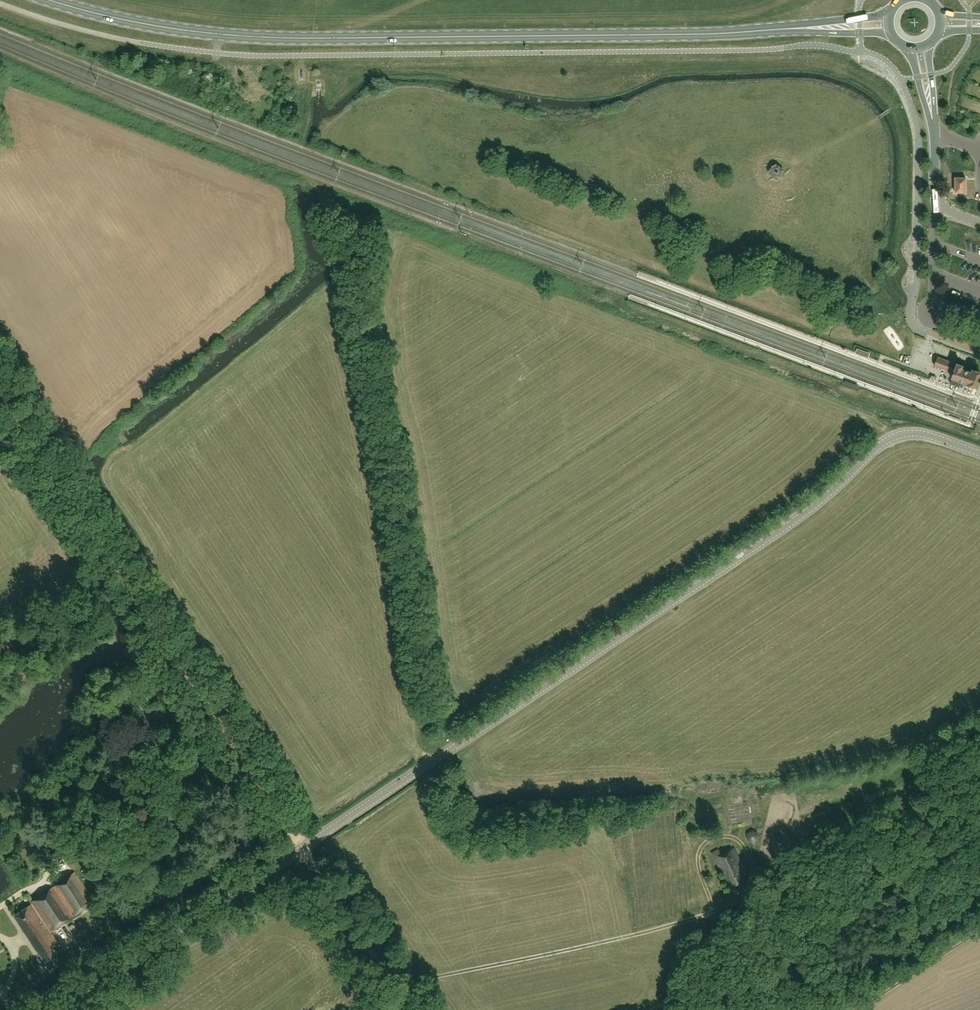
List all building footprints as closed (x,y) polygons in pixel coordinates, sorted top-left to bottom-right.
[(966,177),(955,177),(955,192),(966,192),(966,177)] [(957,363),(938,356),(934,366),(954,373),(952,378),(953,378),(951,383),(960,387),(962,381),(967,384),(978,388),(979,383),(979,372),(973,369),(972,372),(962,368),(963,365),(957,363)] [(746,882),(750,880),(734,847),(721,853),(719,849),(713,852),(722,872),(727,869),(735,887),(738,893),(749,888),(746,882)] [(33,943),(51,931),(94,901),(74,871),(30,901),(32,903),(14,915),(33,943)] [(51,931),(33,943),(52,971),(64,963),(52,945),(58,941),(51,931)]
